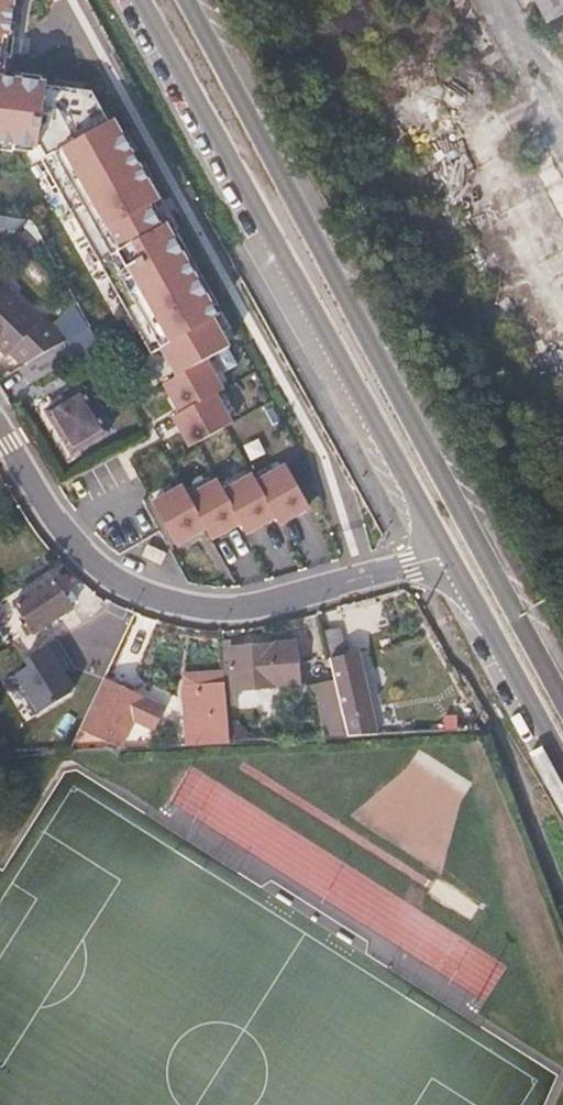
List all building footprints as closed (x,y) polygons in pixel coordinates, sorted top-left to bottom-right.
[(41,145),(49,73),(12,69),(19,0),(0,0),(0,141),(41,145)] [(548,23),(562,15),(562,0),(536,0),(548,23)] [(232,341),(115,121),(41,160),(193,443),(239,418),(205,355),(232,341)] [(42,322),(0,279),(0,350),(7,357),(12,353),(25,367),(53,350),(33,330),(42,322)] [(31,386),(75,360),(65,343),(53,350),(25,367),(21,369),(31,386)] [(108,432),(84,389),(46,410),(73,454),(108,432)] [(279,482),(253,496),(280,546),(306,532),(279,482)] [(243,484),(217,498),(244,548),(270,534),(243,484)] [(210,488),(183,502),(210,551),(237,537),(210,488)] [(176,489),(150,503),(177,553),(203,539),(176,489)] [(35,635),(74,611),(55,578),(15,601),(35,635)] [(370,709),(358,653),(348,656),(338,610),(323,614),(339,691),(349,736),(365,732),(361,712),(370,709)] [(300,687),(297,642),(222,647),(223,665),(233,665),(234,691),(300,687)] [(34,713),(72,690),(47,652),(10,675),(34,713)] [(130,691),(132,686),(122,681),(120,686),(104,679),(80,729),(121,747),(144,697),(130,691)] [(200,716),(206,716),(206,725),(195,726),(196,745),(228,743),(224,683),(190,685),(191,700),(199,699),(200,716)] [(349,736),(339,691),(319,697),(322,737),(349,736)]
